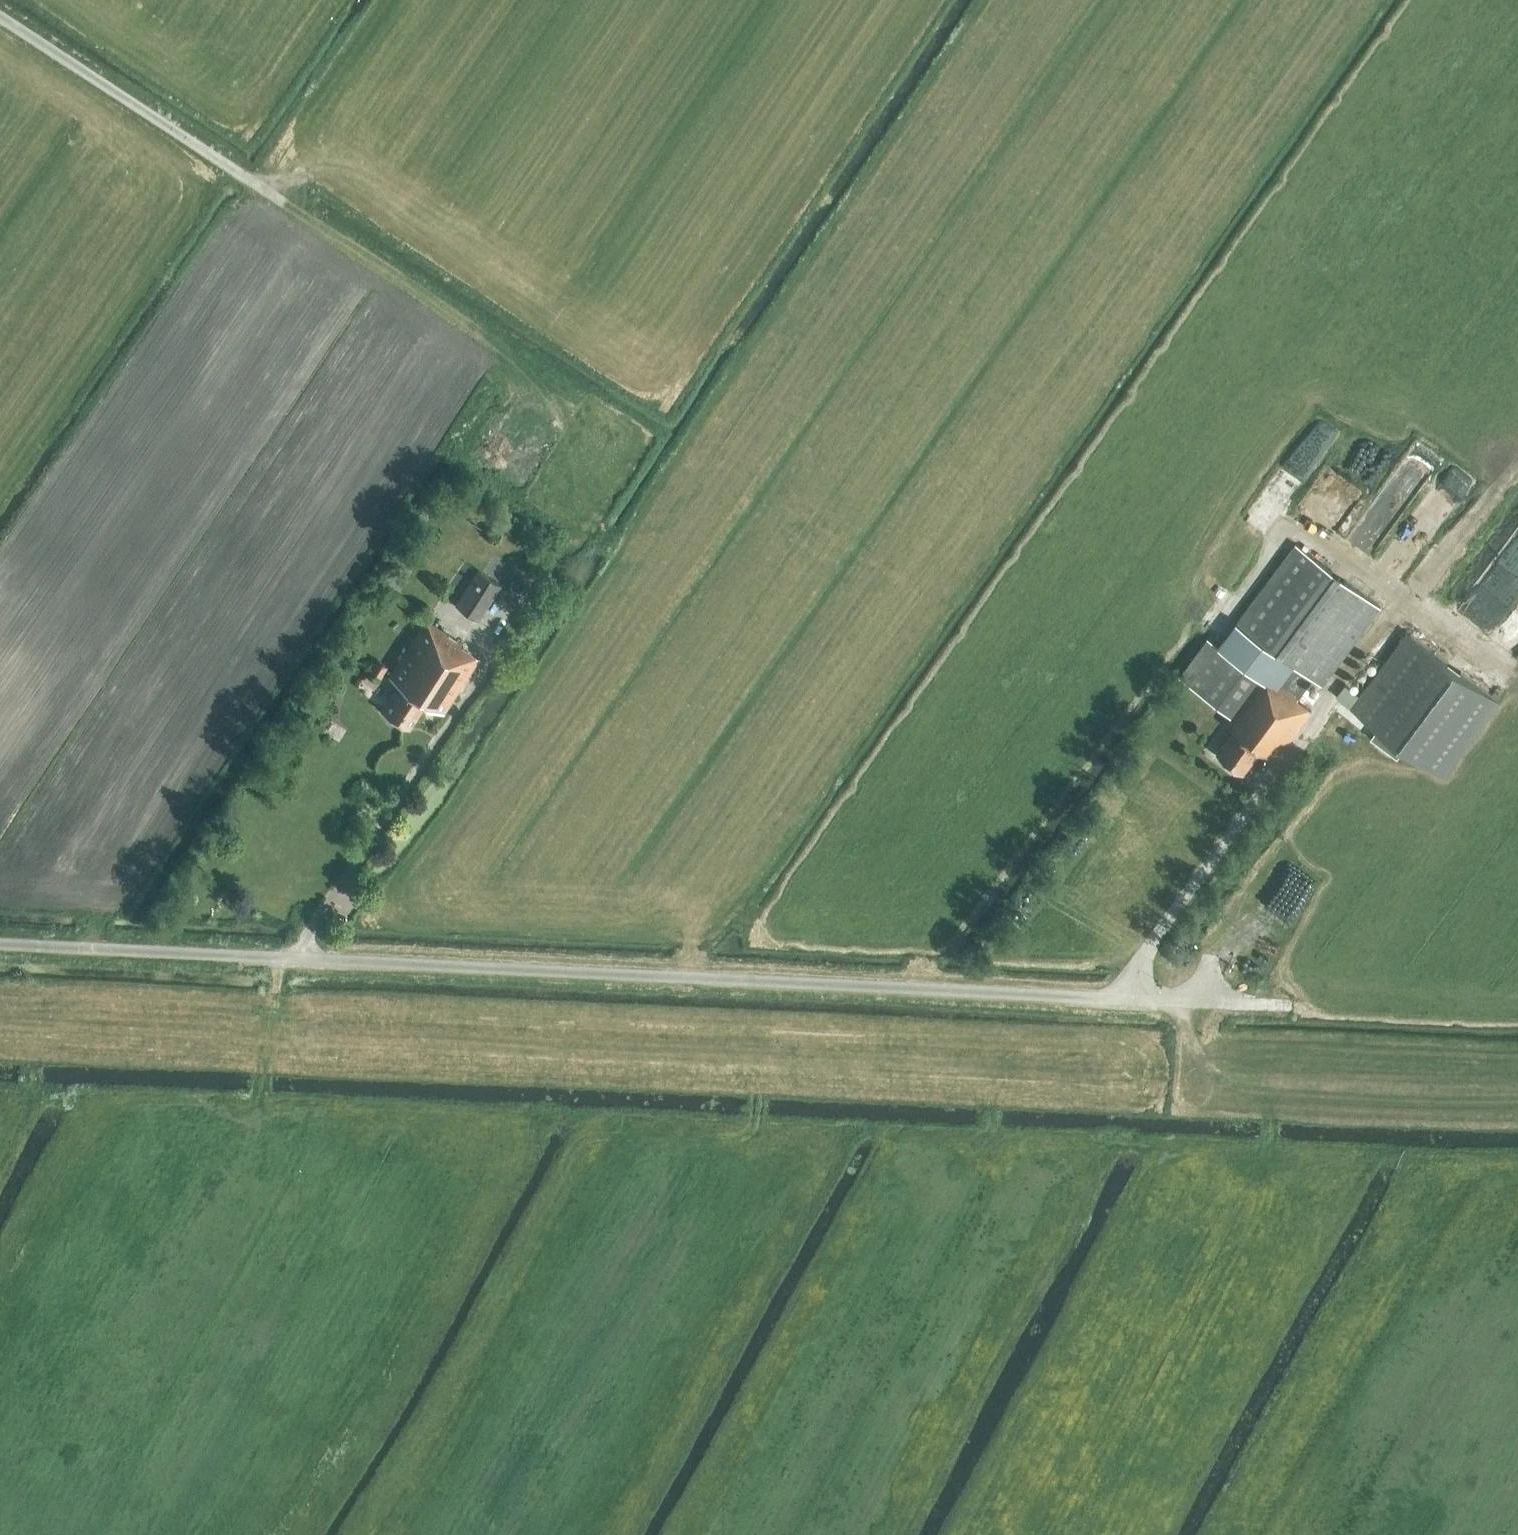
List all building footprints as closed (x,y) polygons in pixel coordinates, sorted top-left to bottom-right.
[(1324,469),(1347,429),(1319,414),(1297,453),(1324,469)] [(1442,527),(1480,481),(1458,463),(1420,509),(1442,527)] [(1331,466),(1303,503),(1338,530),(1367,493),(1331,466)] [(1322,685),(1332,672),(1381,607),(1296,543),(1237,622),(1293,663),(1278,682),(1264,672),(1263,674),(1235,651),(1233,653),(1211,635),(1181,673),(1232,714),(1227,722),(1236,729),(1218,752),(1244,772),(1262,748),(1275,758),(1311,710),(1297,699),(1312,679),(1322,685)] [(478,621),(502,585),(477,571),(454,606),(478,621)] [(443,713),(469,672),(478,658),(461,646),(462,644),(426,621),(389,678),(398,684),(382,709),(410,727),(426,702),(443,713)] [(1337,695),(1446,777),(1502,702),(1408,631),(1360,695),(1345,684),(1337,695)] [(380,678),(388,668),(377,660),(369,671),(380,678)]
